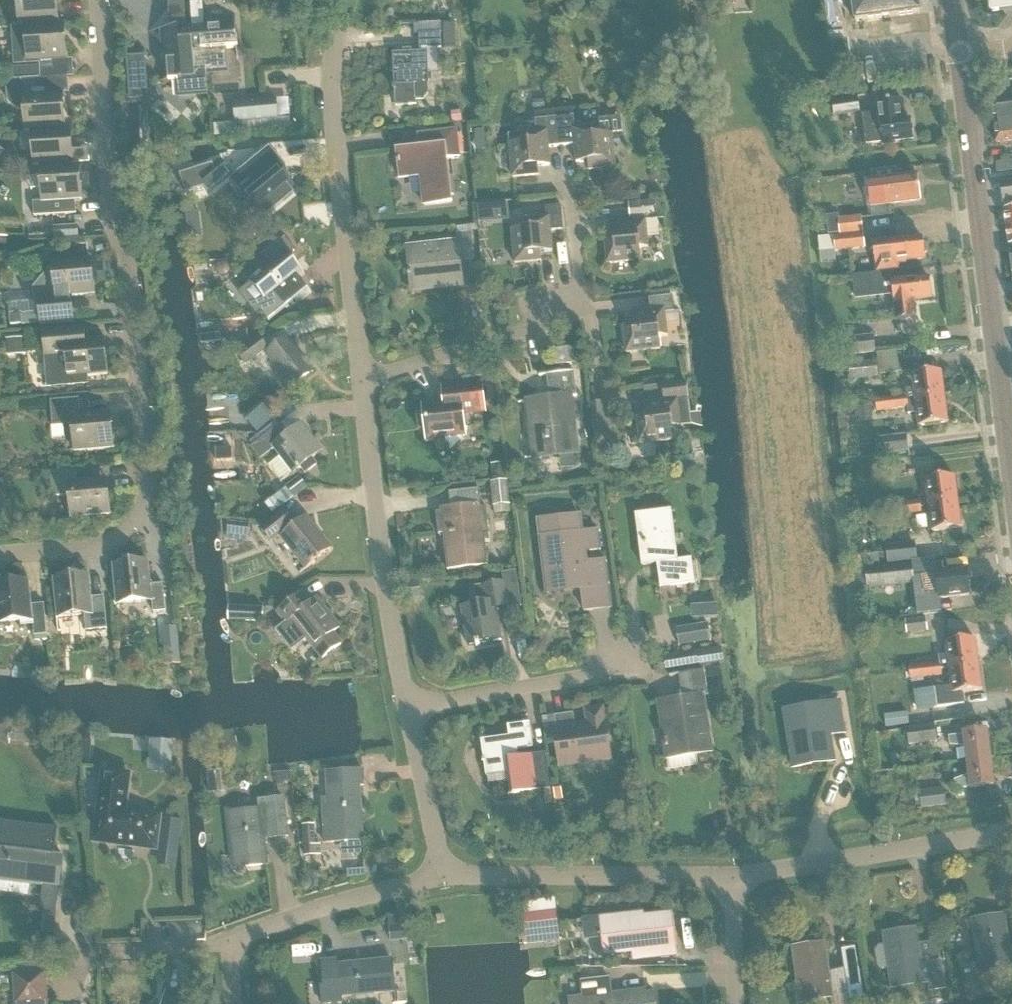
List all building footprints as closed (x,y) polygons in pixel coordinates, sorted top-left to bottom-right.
[(26,26),(53,24),(52,12),(58,12),(57,0),(19,0),(20,26),(26,26)] [(855,21),(921,12),(919,0),(853,0),(855,21)] [(990,11),(1011,8),(1011,0),(989,0),(990,11)] [(203,2),(191,3),(192,27),(196,71),(206,70),(228,69),(226,48),(237,47),(236,24),(234,24),(213,26),(204,26),(203,2)] [(28,62),(40,61),(67,60),(65,23),(53,24),(26,26),(28,62)] [(167,46),(165,46),(166,55),(167,55),(170,81),(170,82),(178,81),(179,94),(208,92),(207,75),(206,71),(206,70),(196,71),(192,27),(165,29),(167,46)] [(441,34),(420,34),(421,48),(442,47),(441,34)] [(396,105),(417,104),(416,100),(424,99),(429,93),(427,52),(394,53),(396,105)] [(63,93),(69,92),(68,77),(75,76),(73,59),(67,60),(40,61),(40,65),(12,67),(13,79),(6,79),(7,96),(8,99),(10,103),(12,106),(15,108),(19,109),(23,110),(25,110),(27,131),(33,130),(59,129),(59,117),(65,116),(63,93)] [(143,97),(140,60),(128,61),(131,98),(143,97)] [(860,111),(858,97),(833,100),(835,115),(860,111)] [(277,99),(234,102),(235,121),(279,118),(277,99)] [(877,114),(861,116),(865,146),(881,144),(880,136),(881,136),(882,142),(883,142),(884,145),(896,144),(895,141),(914,139),(911,119),(905,120),(903,100),(879,103),(880,116),(877,117),(877,114)] [(994,123),(1011,121),(1011,102),(991,104),(994,123)] [(574,107),(558,109),(559,111),(562,146),(575,145),(576,161),(588,160),(589,169),(616,167),(612,133),(622,133),(621,118),(598,119),(599,126),(576,128),(574,107)] [(522,140),(510,141),(513,177),(540,174),(539,165),(551,164),(549,147),(562,146),(559,111),(558,109),(543,110),(535,111),(535,114),(537,132),(521,133),(522,140)] [(994,123),(996,142),(1011,140),(1011,121),(994,123)] [(35,166),(68,164),(67,152),(73,152),(71,128),(59,129),(33,130),(35,166)] [(421,175),(424,205),(451,202),(446,158),(460,156),(457,130),(432,133),(433,145),(396,149),(399,178),(421,175)] [(286,165),(270,146),(237,173),(241,177),(233,184),(240,191),(239,192),(260,216),(296,186),(282,168),(286,165)] [(31,189),(42,189),(43,201),(34,201),(35,215),(77,213),(76,200),(82,199),(80,163),(68,164),(35,166),(30,167),(31,189)] [(210,191),(230,174),(223,165),(203,182),(210,191)] [(872,180),(868,180),(870,200),(888,197),(889,204),(921,200),(918,175),(898,177),(897,168),(871,171),(872,180)] [(1002,184),(1004,203),(1011,202),(1011,183),(1002,184)] [(655,200),(629,202),(630,218),(656,215),(655,200)] [(480,222),(492,221),(490,205),(478,206),(480,222)] [(512,229),(515,263),(542,260),(541,252),(553,251),(551,231),(564,230),(561,205),(545,207),(546,217),(523,219),(524,228),(512,229)] [(824,237),(864,233),(862,216),(838,218),(839,221),(829,222),(829,217),(822,218),(824,237)] [(605,237),(607,263),(641,260),(640,248),(649,247),(646,220),(612,223),(613,236),(605,237)] [(77,225),(54,227),(54,237),(78,236),(77,225)] [(412,291),(463,285),(460,261),(474,260),(470,225),(456,227),(458,241),(407,247),(412,291)] [(864,233),(824,237),(819,237),(820,252),(835,250),(835,252),(866,249),(864,233)] [(239,292),(256,313),(260,309),(270,320),(287,306),(290,310),(312,292),(300,278),(306,273),(290,253),(295,249),(284,237),(263,255),(270,262),(250,279),(252,281),(239,292)] [(877,274),(894,272),(900,271),(899,262),(906,262),(906,260),(926,258),(923,238),(911,240),(911,238),(874,242),(877,273),(877,274)] [(72,296),(95,294),(92,257),(53,261),(54,263),(33,287),(34,299),(35,298),(36,312),(22,313),(22,306),(10,307),(11,324),(23,323),(23,325),(42,323),(42,324),(74,321),(72,296)] [(932,296),(930,278),(914,280),(914,278),(895,280),(894,272),(877,274),(877,273),(853,276),(855,299),(894,295),(897,320),(915,318),(912,298),(932,296)] [(675,311),(673,295),(649,298),(650,310),(631,312),(632,324),(624,325),(627,352),(661,348),(660,336),(668,335),(666,312),(675,311)] [(88,376),(108,374),(105,338),(86,339),(85,327),(45,331),(49,386),(88,382),(88,376)] [(876,353),(874,334),(844,338),(846,356),(876,353)] [(269,348),(259,336),(242,349),(252,362),(269,348)] [(293,387),(313,371),(287,336),(266,352),(293,387)] [(567,364),(577,363),(575,348),(565,349),(567,364)] [(879,378),(878,360),(848,363),(850,381),(879,378)] [(574,370),(548,373),(551,397),(527,400),(534,458),(578,453),(572,396),(577,396),(574,370)] [(916,400),(945,397),(942,372),(912,375),(916,400)] [(673,426),(691,424),(687,383),(663,385),(665,402),(645,404),(646,415),(637,416),(640,443),(674,439),(673,426)] [(452,403),(424,406),(427,437),(464,433),(461,403),(483,400),(482,385),(451,388),(452,403)] [(876,400),(876,405),(908,401),(907,396),(876,400)] [(948,421),(945,397),(916,400),(908,401),(876,405),(877,411),(908,407),(908,413),(917,412),(919,425),(948,421)] [(114,448),(111,411),(81,414),(80,398),(52,400),(54,425),(74,423),(76,451),(114,448)] [(615,442),(609,400),(591,402),(596,444),(615,442)] [(294,472),(322,451),(301,424),(288,433),(281,424),(252,447),(261,458),(275,448),(281,455),(268,465),(281,481),(294,472)] [(909,451),(906,433),(878,437),(880,455),(909,451)] [(111,514),(108,478),(79,480),(78,468),(51,471),(53,496),(71,495),(73,518),(111,514)] [(926,480),(929,505),(958,501),(955,476),(926,480)] [(507,482),(492,484),(494,508),(510,506),(507,482)] [(441,512),(437,512),(439,535),(444,534),(448,570),(488,565),(486,542),(490,541),(486,506),(482,507),(480,489),(449,492),(451,507),(440,508),(441,512)] [(890,504),(891,510),(922,506),(921,500),(890,504)] [(961,527),(958,501),(929,505),(932,531),(961,527)] [(922,512),(922,506),(891,510),(892,516),(922,512)] [(636,514),(642,565),(667,562),(670,586),(695,583),(692,558),(678,559),(672,509),(636,514)] [(272,542),(280,535),(306,568),(331,548),(306,517),(296,525),(284,510),(261,528),(272,542)] [(581,588),(584,610),(612,607),(609,584),(602,585),(599,561),(586,562),(585,551),(601,549),(599,530),(582,532),(580,515),(539,520),(541,537),(547,588),(572,585),(573,589),(581,588)] [(917,561),(915,542),(890,545),(891,563),(917,561)] [(152,584),(150,561),(113,565),(117,603),(153,599),(154,611),(167,610),(164,583),(152,584)] [(915,584),(913,564),(865,568),(867,588),(915,584)] [(925,601),(970,596),(967,569),(931,574),(922,575),(925,601)] [(482,586),(486,607),(463,611),(468,645),(502,639),(497,609),(522,605),(516,571),(503,573),(505,582),(482,586)] [(93,597),(91,575),(54,578),(58,617),(85,614),(87,630),(108,628),(105,596),(93,597)] [(31,581),(0,584),(0,623),(34,619),(36,635),(48,634),(45,603),(33,604),(31,581)] [(286,622),(276,630),(292,651),(307,639),(322,658),(341,643),(333,633),(340,627),(317,598),(310,604),(301,593),(278,612),(286,622)] [(229,607),(228,617),(229,620),(263,621),(264,608),(229,607)] [(929,631),(927,617),(905,620),(907,634),(929,631)] [(709,623),(676,628),(678,645),(711,640),(709,623)] [(165,642),(177,641),(176,627),(164,628),(165,642)] [(941,669),(949,668),(979,664),(975,639),(946,643),(947,654),(939,655),(940,664),(909,668),(910,673),(941,669)] [(722,648),(679,654),(681,668),(724,663),(722,648)] [(982,689),(979,664),(949,668),(951,685),(934,688),(937,707),(965,704),(964,693),(952,695),(952,693),(982,689)] [(705,669),(680,673),(683,698),(657,702),(665,758),(712,751),(704,696),(708,696),(705,669)] [(942,674),(941,669),(910,673),(911,678),(942,674)] [(794,767),(827,761),(822,731),(829,730),(830,734),(845,732),(840,701),(785,711),(794,767)] [(543,717),(546,739),(556,737),(560,765),(609,758),(603,711),(589,713),(591,726),(576,728),(574,713),(543,717)] [(908,724),(907,712),(885,715),(887,726),(908,724)] [(529,723),(508,726),(510,736),(482,740),(487,775),(510,772),(513,793),(550,788),(545,753),(518,757),(517,748),(533,746),(529,723)] [(938,741),(936,724),(907,727),(909,745),(938,741)] [(966,746),(968,761),(990,758),(987,730),(964,733),(964,734),(949,736),(950,745),(966,746)] [(994,785),(990,758),(968,761),(969,775),(955,780),(956,789),(971,787),(971,788),(994,785)] [(340,786),(327,787),(330,827),(341,827),(341,841),(363,840),(360,785),(364,785),(363,770),(339,771),(340,786)] [(104,772),(95,841),(158,849),(162,817),(125,812),(129,775),(104,772)] [(222,772),(208,773),(209,795),(223,794),(222,772)] [(944,788),(920,792),(922,807),(946,804),(944,788)] [(244,852),(246,866),(267,864),(264,838),(288,835),(284,797),(259,800),(260,809),(229,812),(234,853),(244,852)] [(44,884),(41,912),(45,913),(42,936),(54,937),(64,854),(54,853),(57,827),(1,820),(0,827),(0,879),(44,884)] [(315,824),(303,825),(305,856),(317,855),(315,824)] [(161,843),(158,865),(176,868),(179,846),(161,843)] [(644,914),(644,910),(599,915),(604,957),(632,953),(633,962),(678,956),(673,910),(644,914)] [(440,913),(436,914),(432,914),(434,922),(442,921),(440,913)] [(1009,948),(1004,915),(972,920),(981,974),(1011,969),(1011,948),(1009,948)] [(554,923),(523,926),(525,937),(555,934),(554,923)] [(410,925),(386,927),(387,938),(411,936),(410,925)] [(921,964),(916,928),(884,933),(885,944),(878,945),(875,950),(877,966),(883,970),(889,969),(892,988),(929,982),(930,990),(945,988),(941,961),(921,964)] [(793,947),(799,987),(810,986),(812,1000),(832,997),(833,1003),(854,1003),(864,1003),(859,969),(845,971),(845,970),(829,972),(825,942),(793,947)] [(341,996),(395,991),(392,959),(337,964),(337,959),(321,961),(324,985),(321,985),(323,1003),(342,1002),(341,996)] [(44,975),(15,979),(17,1003),(46,1003),(44,975)] [(611,976),(580,980),(582,995),(567,997),(568,1003),(657,1003),(656,991),(647,992),(647,988),(612,992),(611,976)] [(172,1003),(187,1003),(189,997),(176,993),(172,1003)]
